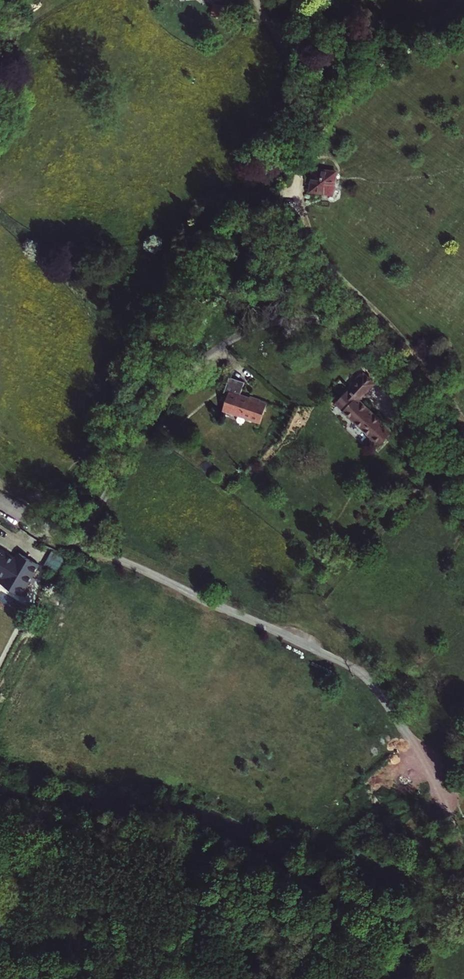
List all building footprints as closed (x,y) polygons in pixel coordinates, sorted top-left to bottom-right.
[(315,168),(312,191),(335,194),(338,171),(315,168)] [(336,404),(379,447),(392,434),(360,401),(375,386),(365,376),(364,377),(362,375),(348,389),(350,390),(336,404)] [(231,415),(260,425),(266,407),(259,405),(260,402),(249,398),(249,401),(240,398),(245,384),(229,380),(223,394),(227,396),(223,408),(232,411),(231,415)] [(2,578),(14,558),(0,550),(0,577),(2,578)]
